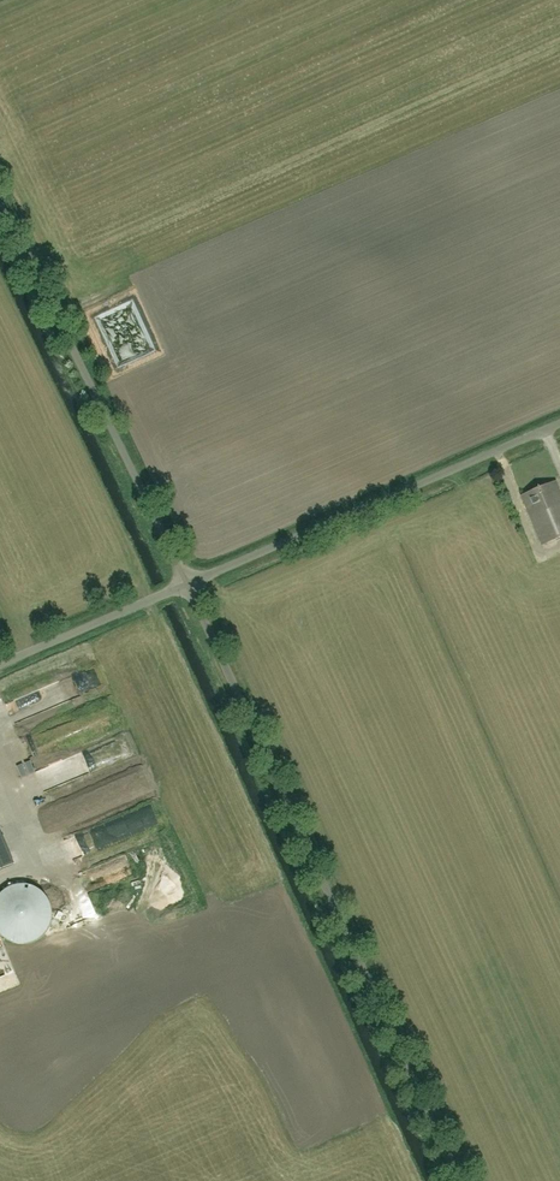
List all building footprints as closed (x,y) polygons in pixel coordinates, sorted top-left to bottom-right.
[(89,315),(110,363),(150,346),(130,298),(89,315)] [(559,538),(559,490),(556,481),(522,495),(543,545),(559,538)] [(14,864),(0,831),(0,870),(14,864)] [(0,934),(5,938),(12,942),(19,943),(26,943),(33,942),(37,939),(39,938),(45,934),(49,928),(51,921),(52,914),(51,907),(49,900),(45,894),(39,889),(33,886),(26,884),(19,884),(12,886),(5,889),(0,894),(0,933),(0,934)]
